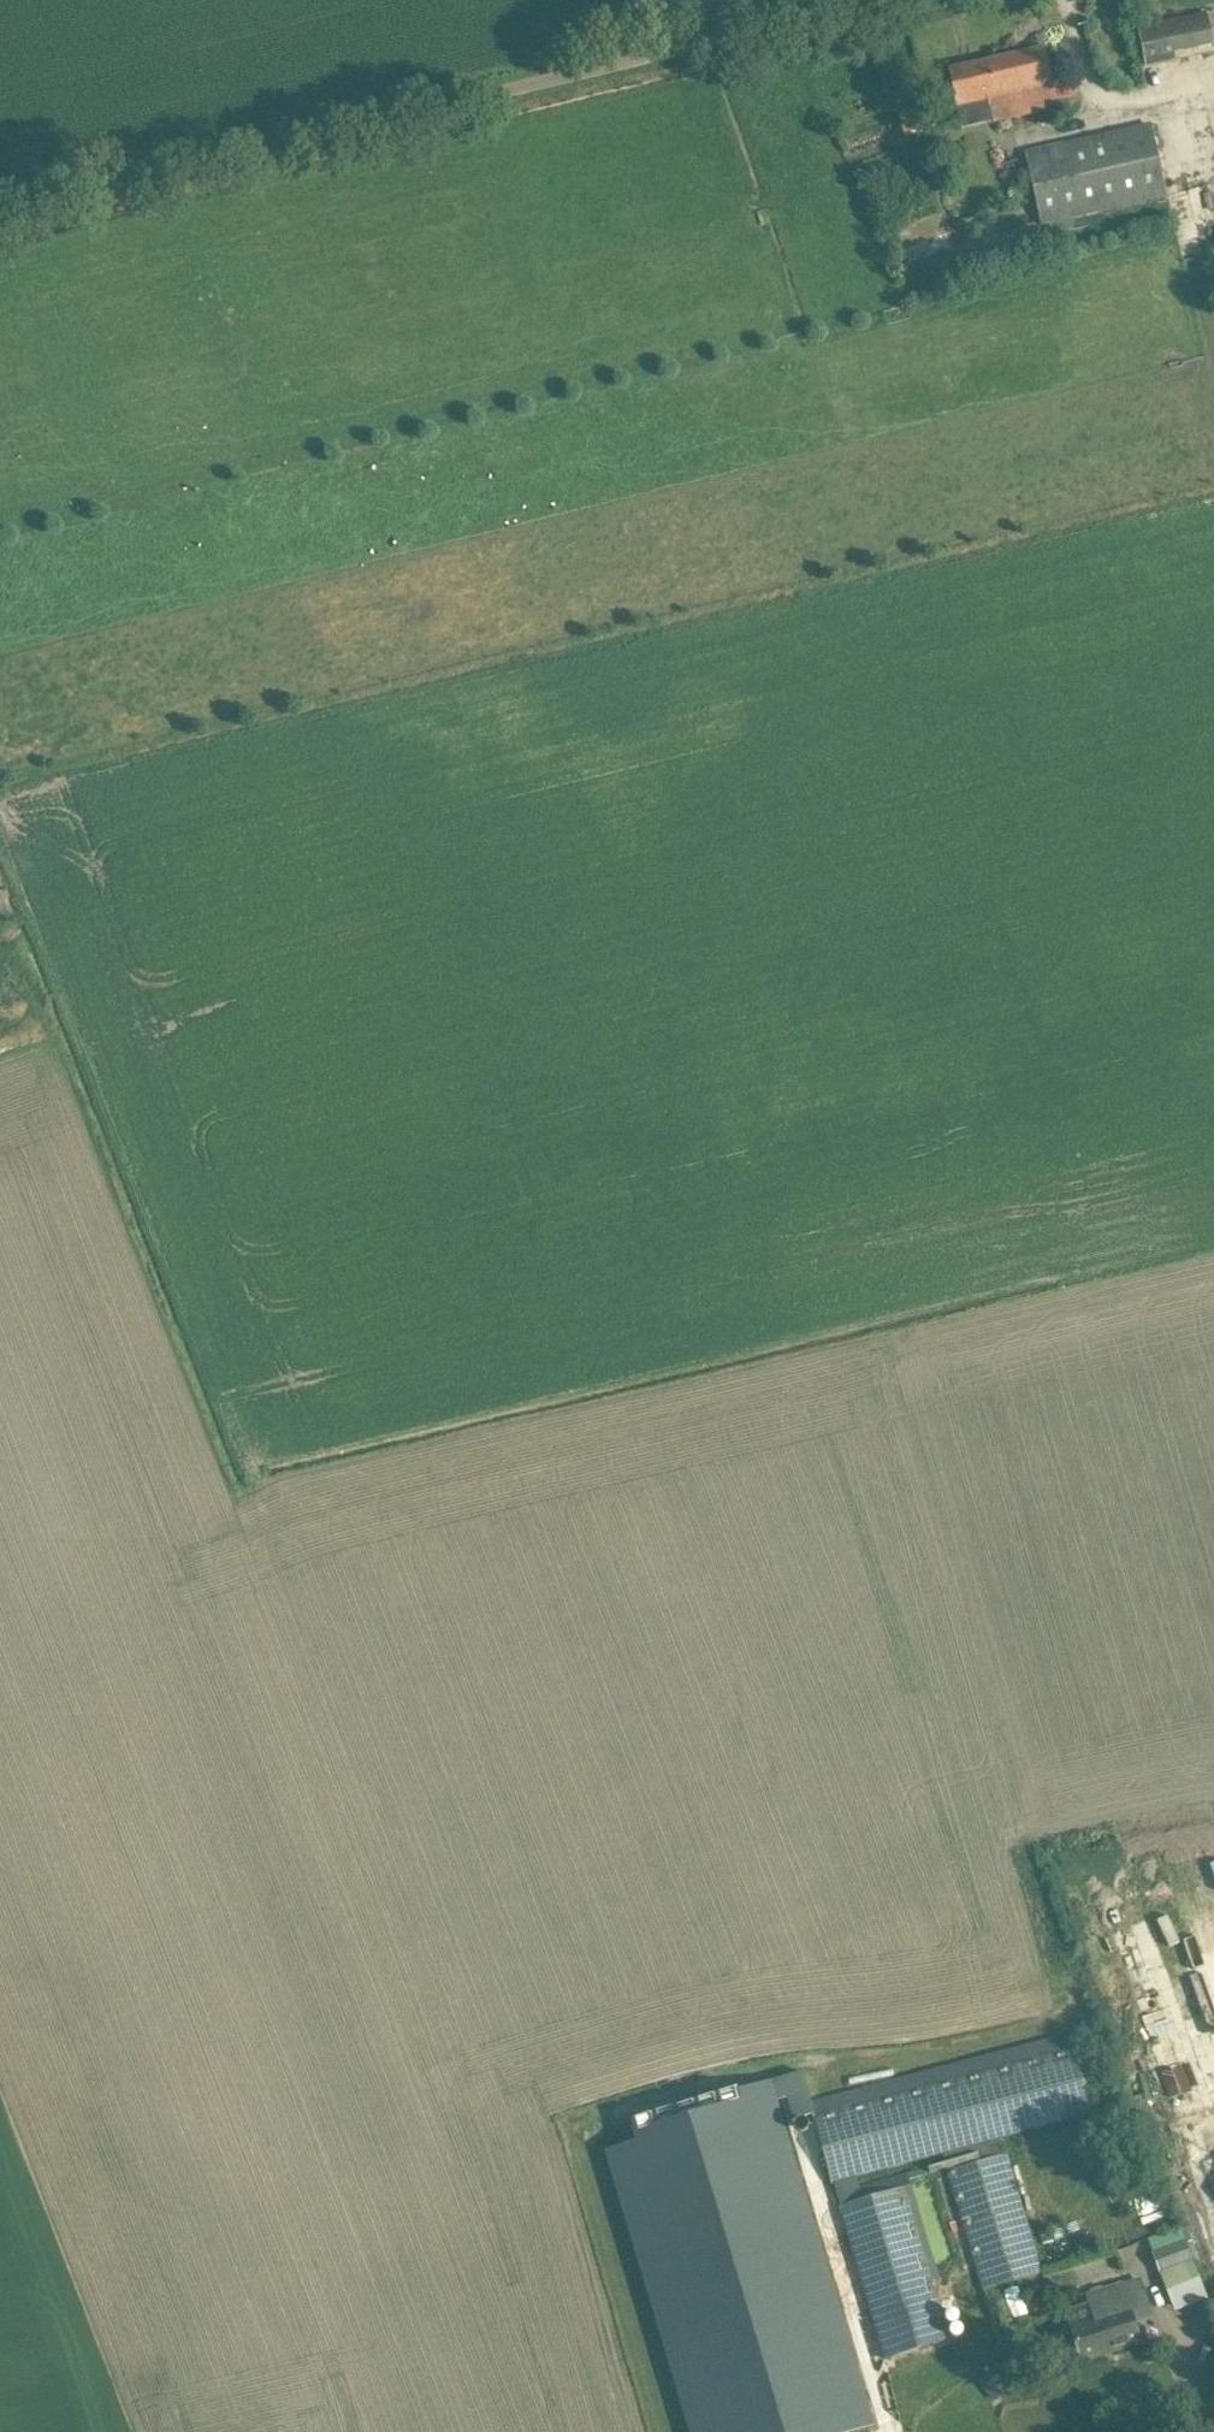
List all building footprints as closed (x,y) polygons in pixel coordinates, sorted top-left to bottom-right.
[(1144,52),(1147,64),(1176,58),(1175,52),(1213,43),(1213,36),(1208,12),(1138,28),(1144,52)] [(949,70),(954,93),(958,107),(989,100),(994,122),(1059,107),(1044,48),(949,70)] [(937,126),(931,108),(902,118),(908,136),(937,126)] [(1026,154),(1043,226),(1168,197),(1152,125),(1026,154)] [(605,2152),(690,2431),(857,2431),(875,2426),(778,2100),(787,2097),(793,2120),(813,2114),(814,2118),(815,2117),(1063,2052),(1059,2037),(811,2103),(808,2092),(802,2072),(738,2091),(737,2087),(622,2122),(626,2135),(629,2145),(605,2152)] [(842,2206),(841,2207),(886,2360),(951,2340),(905,2187),(856,2202),(849,2179),(944,2154),(957,2196),(985,2290),(1043,2273),(1040,2264),(1034,2266),(1032,2257),(1037,2255),(1023,2209),(1002,2138),(1094,2114),(1076,2048),(1063,2052),(815,2117),(833,2183),(835,2183),(842,2206)] [(1213,2193),(1213,2158),(1203,2162),(1213,2193)] [(1147,2253),(1154,2273),(1192,2259),(1184,2239),(1147,2253)] [(1071,2326),(1074,2340),(1082,2362),(1141,2343),(1134,2320),(1123,2284),(1088,2295),(1096,2318),(1071,2326)] [(1001,2291),(987,2296),(993,2314),(1007,2310),(1001,2291)]
